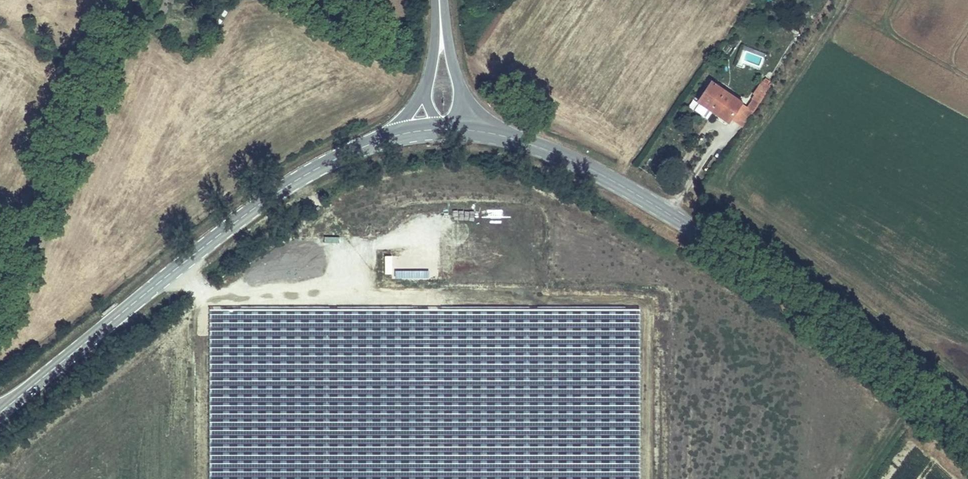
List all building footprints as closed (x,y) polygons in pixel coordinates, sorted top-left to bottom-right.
[(792,29),(801,33),(806,25),(797,20),(792,29)] [(733,122),(743,129),(771,88),(769,86),(770,83),(765,79),(761,81),(752,93),(753,96),(750,99),(750,102),(746,107),(744,106),(733,122)] [(744,106),(712,83),(697,105),(729,127),(733,122),(744,106)]
